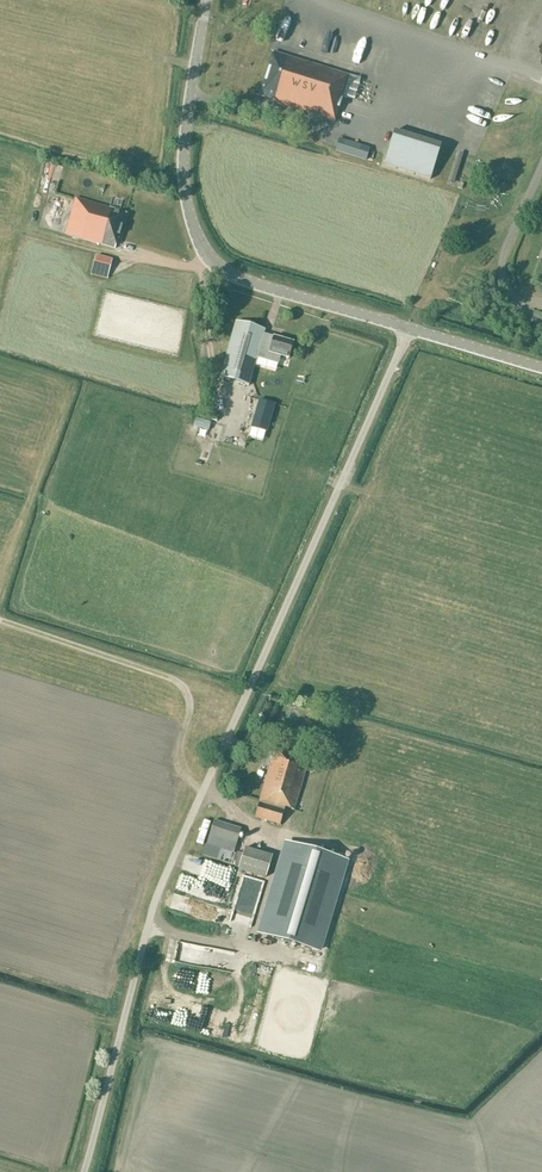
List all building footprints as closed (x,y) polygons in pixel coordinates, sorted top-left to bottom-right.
[(273,52),(262,87),(259,96),(274,100),(273,102),(335,121),(349,76),(273,52)] [(430,180),(441,145),(394,131),(384,165),(430,180)] [(366,160),(369,149),(339,140),(336,151),(366,160)] [(119,239),(126,213),(75,198),(65,234),(115,249),(118,239),(119,239)] [(112,259),(95,255),(91,270),(108,274),(112,259)] [(237,322),(221,378),(250,387),(258,358),(267,361),(269,353),(288,358),(293,343),(273,337),(273,338),(263,335),(264,330),(237,322)] [(260,398),(252,426),(267,431),(275,403),(260,398)] [(193,419),(192,429),(207,431),(208,421),(193,419)] [(294,811),(305,774),(309,761),(275,751),(255,817),(280,824),(285,808),(294,811)] [(214,821),(211,831),(206,845),(234,853),(241,829),(214,821)] [(317,950),(344,859),(288,843),(261,934),(299,945),(317,950)] [(267,877),(273,857),(244,848),(238,869),(267,877)] [(208,864),(204,879),(230,886),(234,871),(208,864)] [(235,891),(247,890),(246,878),(234,879),(235,891)] [(221,939),(223,932),(215,930),(213,936),(221,939)]
